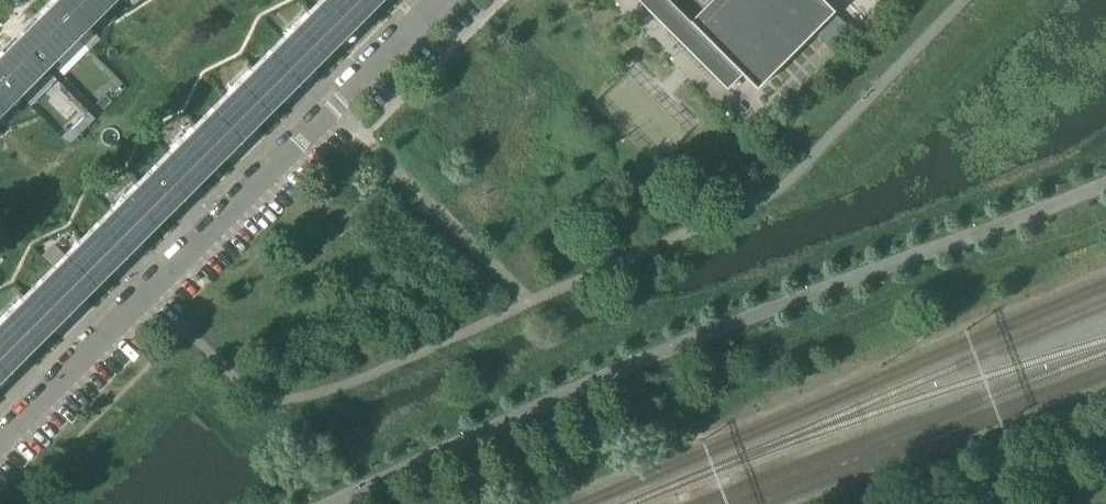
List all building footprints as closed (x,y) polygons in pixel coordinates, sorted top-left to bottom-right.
[(0,318),(0,379),(380,0),(318,0),(0,318)] [(0,52),(0,113),(45,67),(48,65),(49,63),(113,0),(52,0),(0,52)] [(832,11),(833,10),(822,0),(637,0),(726,89),(741,74),(755,88),(756,87),(759,84),(798,45),(832,11)] [(855,34),(842,20),(832,11),(812,31),(836,55),(855,34)] [(86,117),(91,122),(95,118),(84,107),(78,114),(84,119),(86,117)]
